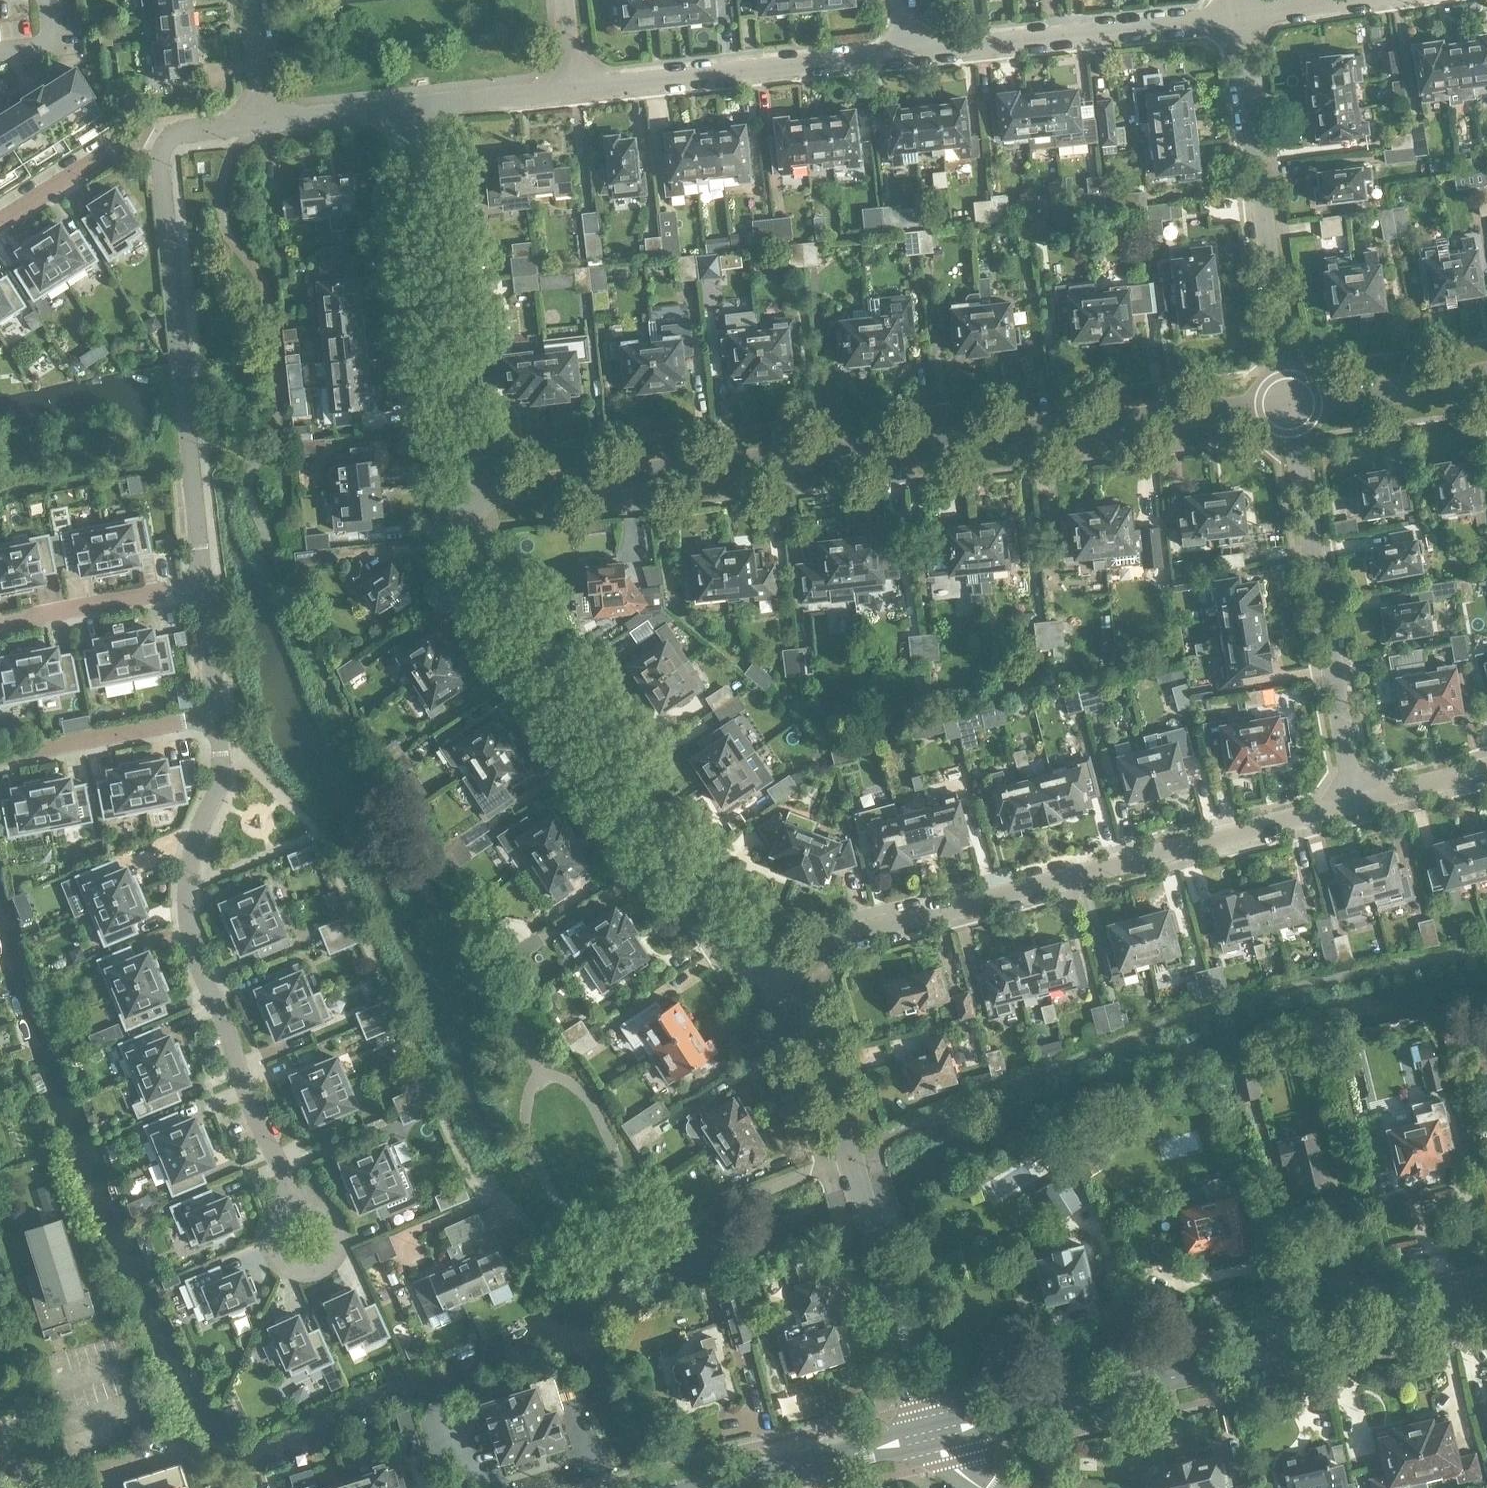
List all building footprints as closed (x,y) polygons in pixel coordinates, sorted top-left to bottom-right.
[(144,15),(156,14),(192,10),(190,0),(142,0),(144,15)] [(624,29),(657,26),(655,0),(620,0),(624,29)] [(688,22),(685,0),(655,0),(657,26),(688,22)] [(688,22),(715,19),(713,0),(685,0),(688,22)] [(789,0),(760,0),(762,13),(790,10),(789,0)] [(820,7),(819,0),(789,0),(790,10),(820,7)] [(192,10),(156,14),(159,40),(195,36),(192,10)] [(97,36),(99,47),(111,46),(109,35),(97,36)] [(195,36),(159,40),(159,42),(151,43),(152,54),(160,53),(162,67),(154,68),(155,82),(164,81),(164,83),(169,82),(169,80),(185,79),(184,66),(198,64),(195,36)] [(1481,36),(1481,41),(1466,43),(1470,69),(1472,84),(1474,95),(1486,93),(1486,36),(1481,36)] [(1421,103),(1433,101),(1432,89),(1446,87),(1440,42),(1413,46),(1421,103)] [(1470,69),(1466,43),(1441,46),(1440,42),(1446,87),(1447,95),(1459,93),(1458,86),(1472,84),(1470,69)] [(1382,72),(1396,70),(1393,47),(1379,49),(1382,72)] [(1306,87),(1356,81),(1354,67),(1363,66),(1362,54),(1329,58),(1328,54),(1307,57),(1309,76),(1305,77),(1306,87)] [(76,69),(45,89),(42,85),(25,96),(26,98),(26,99),(27,100),(0,117),(0,196),(112,126),(76,69)] [(1161,89),(1160,76),(1147,78),(1148,89),(1136,90),(1140,123),(1141,123),(1191,117),(1187,82),(1167,85),(1168,88),(1161,89)] [(1404,97),(1401,79),(1390,81),(1392,99),(1404,97)] [(1357,92),(1356,81),(1306,87),(1309,113),(1349,108),(1348,93),(1357,92)] [(1076,91),(1049,94),(1053,132),(1055,131),(1066,130),(1067,137),(1096,134),(1094,119),(1079,121),(1076,91)] [(1016,93),(998,95),(999,100),(996,101),(997,113),(1000,112),(1001,120),(993,121),(994,138),(1015,136),(1016,142),(1029,140),(1028,134),(1024,96),(1016,97),(1016,93)] [(1053,132),(1049,94),(1024,96),(1028,134),(1041,133),(1041,140),(1055,138),(1055,131),(1053,132)] [(970,153),(964,99),(952,100),(953,105),(938,107),(942,147),(943,154),(957,153),(957,154),(970,153)] [(1099,129),(1114,127),(1111,101),(1096,102),(1099,129)] [(917,149),(913,109),(898,111),(897,106),(885,107),(891,161),(903,160),(918,158),(917,149)] [(943,154),(942,147),(938,107),(913,109),(917,149),(930,148),(931,155),(943,154)] [(1361,123),(1359,107),(1349,109),(1349,108),(1309,113),(1311,125),(1315,125),(1317,142),(1339,139),(1338,137),(1366,133),(1364,123),(1361,123)] [(848,166),(860,165),(854,111),(843,113),(843,117),(827,119),(832,167),(848,165),(848,166)] [(1142,130),(1145,133),(1152,132),(1154,147),(1154,148),(1194,142),(1194,141),(1197,140),(1195,128),(1193,128),(1191,117),(1141,123),(1142,130)] [(787,123),(787,119),(776,120),(781,174),(793,172),(792,167),(808,165),(807,162),(803,121),(787,123)] [(822,168),(832,167),(827,119),(803,121),(807,162),(821,160),(822,168)] [(1422,120),(1408,122),(1410,132),(1412,145),(1413,156),(1426,154),(1422,120)] [(718,134),(722,174),(736,173),(737,181),(749,180),(743,126),(732,127),(733,132),(718,134)] [(1114,127),(1099,129),(1101,146),(1116,144),(1114,128),(1114,127)] [(1114,128),(1116,144),(1126,143),(1124,127),(1114,128)] [(691,131),(666,134),(670,174),(664,174),(666,197),(685,195),(684,184),(694,182),(695,184),(697,184),(691,131)] [(722,174),(718,134),(693,136),(692,131),(691,131),(697,184),(706,183),(705,176),(722,174)] [(1389,148),(1412,145),(1410,132),(1387,135),(1389,148)] [(618,136),(606,137),(609,170),(607,170),(605,168),(600,168),(598,171),(597,171),(599,193),(611,192),(611,198),(645,195),(643,174),(638,174),(634,139),(618,141),(618,136)] [(1199,177),(1194,142),(1154,148),(1154,147),(1145,149),(1147,163),(1156,162),(1158,173),(1179,170),(1180,180),(1199,177)] [(524,158),(527,191),(555,188),(555,196),(573,194),(570,166),(553,168),(551,152),(547,152),(547,149),(544,144),(538,145),(535,151),(534,151),(535,157),(524,158)] [(1414,160),(1412,145),(1389,148),(1391,163),(1414,160)] [(527,191),(524,158),(516,158),(516,156),(498,158),(498,161),(488,162),(485,165),(486,180),(490,182),(501,181),(502,194),(505,194),(505,197),(506,197),(509,201),(514,201),(516,196),(519,196),(518,191),(527,191)] [(1359,181),(1368,179),(1367,168),(1319,174),(1321,188),(1315,188),(1317,202),(1361,197),(1359,181)] [(331,226),(327,177),(317,177),(316,175),(315,175),(311,170),(305,170),(302,176),(303,179),(300,179),(302,194),(284,195),(286,217),(318,214),(318,218),(316,220),(316,224),(317,228),(320,230),(324,231),(328,230),(331,226)] [(947,187),(945,172),(931,173),(933,189),(947,187)] [(353,174),(327,177),(331,226),(332,230),(344,229),(346,223),(346,221),(352,220),(355,214),(355,210),(357,210),(353,174)] [(1086,193),(1102,192),(1101,176),(1084,178),(1086,193)] [(1062,201),(1060,181),(1048,182),(1050,202),(1062,201)] [(1476,186),(1481,216),(1486,215),(1486,184),(1476,186)] [(837,200),(836,185),(823,186),(825,202),(837,200)] [(110,193),(107,188),(93,197),(96,202),(91,206),(101,222),(89,229),(94,236),(109,261),(133,245),(130,241),(143,233),(132,214),(136,211),(127,197),(122,200),(116,189),(110,193)] [(1132,207),(1145,206),(1143,192),(1115,195),(1116,209),(1132,207)] [(990,197),(992,222),(1006,220),(1004,195),(990,197)] [(976,223),(992,222),(990,197),(973,199),(976,223)] [(883,205),(885,228),(902,226),(899,203),(883,205)] [(1145,206),(1147,221),(1169,218),(1168,203),(1145,206)] [(863,231),(879,229),(876,205),(861,207),(863,231)] [(1391,207),(1396,238),(1409,236),(1404,205),(1391,207)] [(1147,228),(1147,221),(1145,206),(1132,207),(1135,229),(1147,228)] [(1383,240),(1396,238),(1391,207),(1378,209),(1383,240)] [(658,212),(662,259),(673,257),(680,257),(675,210),(658,212)] [(1322,237),(1342,234),(1339,214),(1319,217),(1322,237)] [(773,218),(776,242),(793,240),(790,216),(773,218)] [(1029,219),(1032,243),(1044,241),(1042,218),(1029,219)] [(754,244),(769,242),(766,219),(752,220),(754,244)] [(1019,244),(1032,243),(1029,219),(1017,221),(1019,244)] [(68,236),(60,225),(53,229),(51,225),(37,234),(66,280),(98,260),(84,238),(79,229),(68,236)] [(929,229),(917,230),(919,254),(932,252),(929,229)] [(907,255),(919,254),(917,230),(904,231),(907,255)] [(587,260),(603,258),(600,231),(584,233),(587,260)] [(34,300),(66,280),(37,234),(23,243),(26,247),(18,251),(26,263),(15,270),(20,278),(34,300)] [(646,260),(662,259),(660,237),(644,239),(646,260)] [(1448,250),(1455,295),(1482,291),(1473,240),(1461,242),(1462,247),(1448,250)] [(802,243),(805,266),(805,267),(819,265),(816,241),(802,243)] [(790,269),(805,266),(802,243),(787,245),(790,269)] [(321,260),(347,257),(346,245),(339,246),(320,248),(321,260)] [(1455,295),(1448,250),(1436,252),(1435,245),(1421,247),(1430,299),(1455,295)] [(1158,294),(1216,288),(1212,247),(1192,249),(1192,255),(1188,256),(1188,260),(1175,261),(1177,281),(1157,283),(1158,294)] [(718,252),(695,255),(698,279),(698,280),(721,277),(718,252)] [(1365,261),(1351,263),(1357,311),(1376,309),(1376,306),(1383,305),(1376,252),(1364,254),(1365,261)] [(510,257),(512,275),(536,272),(534,254),(510,257)] [(675,282),(698,279),(695,255),(680,257),(673,257),(675,282)] [(347,257),(321,260),(323,273),(339,271),(348,270),(347,257)] [(1357,311),(1351,263),(1337,265),(1336,258),(1324,259),(1331,312),(1339,311),(1339,314),(1357,311)] [(605,265),(589,267),(592,290),(608,289),(605,265)] [(577,292),(592,290),(589,267),(575,268),(577,292)] [(538,289),(536,272),(512,275),(514,291),(538,289)] [(26,306),(6,276),(0,280),(0,322),(26,306)] [(991,295),(989,278),(978,279),(980,293),(979,293),(981,307),(985,353),(987,353),(986,349),(1020,345),(1018,328),(1011,329),(1008,304),(997,305),(996,295),(991,295)] [(321,309),(359,306),(358,296),(363,293),(362,287),(356,284),(356,281),(339,283),(318,286),(320,299),(311,300),(312,310),(321,309)] [(1158,313),(1154,282),(1109,288),(1109,293),(1097,294),(1100,336),(1101,340),(1119,338),(1119,334),(1130,333),(1127,301),(1142,299),(1144,315),(1158,313)] [(1097,294),(1096,283),(1060,287),(1061,302),(1070,301),(1072,323),(1065,324),(1067,338),(1073,337),(1073,339),(1100,336),(1097,294)] [(1216,288),(1158,294),(1160,316),(1172,314),(1172,307),(1180,306),(1182,326),(1195,325),(1196,327),(1200,327),(1201,332),(1220,330),(1216,288)] [(985,353),(981,307),(979,293),(970,294),(968,295),(966,296),(965,298),(965,300),(966,303),(951,305),(957,352),(968,350),(968,355),(985,353)] [(883,318),(869,319),(874,365),(892,363),(891,359),(902,358),(898,325),(909,324),(907,302),(881,305),(883,318)] [(323,334),(361,330),(359,306),(321,309),(323,334)] [(757,324),(762,367),(763,378),(781,376),(780,373),(791,372),(787,337),(795,336),(793,317),(769,320),(770,323),(757,324)] [(873,365),(874,365),(869,319),(841,322),(844,347),(837,347),(839,364),(872,361),(873,365)] [(283,327),(284,338),(298,337),(297,326),(283,327)] [(762,367),(757,332),(745,333),(744,328),(728,330),(733,378),(744,377),(745,380),(763,378),(762,367)] [(326,360),(364,356),(361,330),(323,334),(326,360)] [(663,334),(650,336),(651,344),(656,389),(673,387),(673,385),(685,384),(682,354),(692,353),(690,334),(663,337),(663,334)] [(651,344),(638,345),(638,340),(611,343),(612,359),(623,358),(627,390),(639,388),(639,391),(656,389),(651,344)] [(544,355),(549,401),(568,399),(568,397),(579,395),(576,365),(585,364),(583,346),(559,348),(559,353),(544,355)] [(298,350),(285,352),(286,364),(300,362),(298,350)] [(532,357),(532,351),(504,354),(508,390),(520,388),(522,401),(533,400),(533,403),(549,401),(544,355),(532,357)] [(328,385),(366,381),(364,356),(326,360),(328,385)] [(288,377),(290,389),(303,387),(302,376),(288,377)] [(366,381),(328,385),(333,425),(357,423),(356,408),(369,407),(368,398),(372,398),(371,381),(366,381)] [(295,425),(297,440),(312,438),(311,424),(295,425)] [(326,453),(325,437),(312,438),(297,440),(298,455),(326,453)] [(340,490),(378,486),(376,460),(334,464),(333,465),(330,467),(329,470),(329,474),(331,477),(334,479),(336,479),(338,479),(340,490)] [(1469,505),(1481,503),(1478,481),(1466,482),(1463,465),(1449,467),(1448,462),(1436,464),(1437,469),(1434,469),(1439,509),(1456,507),(1457,512),(1470,510),(1469,505)] [(1386,475),(1386,471),(1350,476),(1352,491),(1360,490),(1364,514),(1403,508),(1398,473),(1386,475)] [(340,490),(330,491),(334,528),(345,527),(346,529),(370,526),(369,514),(381,513),(380,510),(387,509),(388,509),(389,507),(390,504),(389,502),(388,500),(386,498),(379,498),(378,486),(340,490)] [(1213,494),(1218,533),(1244,530),(1239,491),(1213,494)] [(1203,535),(1218,533),(1213,494),(1186,497),(1189,521),(1177,522),(1180,544),(1199,541),(1203,537),(1203,535)] [(1127,504),(1099,507),(1105,559),(1105,567),(1140,562),(1141,568),(1161,565),(1156,526),(1130,528),(1127,504)] [(1105,559),(1099,507),(1097,507),(1097,512),(1070,514),(1070,517),(1061,518),(1063,534),(1072,533),(1075,557),(1091,555),(1092,560),(1105,559)] [(102,524),(113,574),(130,571),(129,565),(140,563),(138,556),(152,553),(144,515),(102,524)] [(1003,522),(975,525),(980,581),(981,580),(982,592),(990,591),(989,580),(992,579),(991,568),(1007,567),(1007,561),(1017,560),(1014,524),(1003,525),(1003,522)] [(113,574),(102,524),(61,532),(68,569),(82,567),(83,575),(94,572),(95,578),(113,574)] [(980,581),(975,525),(946,528),(946,531),(935,532),(937,550),(927,551),(929,572),(950,570),(950,572),(965,570),(967,583),(972,583),(973,593),(981,592),(980,581)] [(1415,552),(1421,551),(1419,540),(1413,541),(1412,530),(1391,533),(1393,545),(1374,549),(1376,561),(1371,562),(1373,573),(1378,572),(1378,575),(1418,568),(1415,552)] [(305,550),(329,547),(327,533),(303,536),(305,550)] [(7,542),(17,593),(34,590),(33,584),(44,582),(43,574),(56,572),(49,534),(7,542)] [(877,536),(848,539),(853,583),(855,603),(868,601),(867,591),(882,590),(881,578),(898,577),(896,554),(889,555),(887,538),(877,539),(877,536)] [(812,563),(798,565),(802,600),(827,598),(826,586),(853,583),(848,539),(820,542),(820,545),(810,546),(812,563)] [(0,544),(0,597),(17,593),(7,542),(0,544)] [(722,549),(726,601),(740,599),(739,594),(754,592),(755,598),(775,596),(772,566),(763,567),(761,551),(751,552),(751,550),(723,553),(723,548),(722,549)] [(322,563),(321,549),(296,551),(297,565),(322,563)] [(725,601),(726,601),(722,549),(704,550),(704,554),(693,556),(695,576),(686,577),(688,599),(725,595),(725,601)] [(1221,568),(1242,565),(1241,552),(1219,555),(1221,568)] [(607,564),(588,566),(588,569),(582,571),(583,580),(589,580),(590,592),(593,592),(594,615),(629,613),(629,608),(633,604),(640,614),(652,613),(652,617),(662,609),(664,608),(661,585),(649,586),(649,587),(636,588),(625,573),(622,574),(621,563),(618,563),(617,557),(608,558),(607,564)] [(1186,573),(1184,558),(1171,560),(1173,575),(1186,573)] [(397,613),(415,601),(407,590),(409,590),(407,587),(410,584),(403,573),(400,575),(392,563),(371,578),(360,561),(342,573),(353,589),(359,585),(376,610),(378,609),(380,613),(392,605),(397,613)] [(1194,574),(1172,577),(1174,590),(1197,587),(1194,574)] [(1455,580),(1457,593),(1458,602),(1471,599),(1468,575),(1454,578),(1455,580)] [(1235,578),(1201,584),(1205,604),(1216,602),(1218,619),(1258,612),(1258,611),(1260,611),(1257,593),(1255,593),(1253,583),(1236,585),(1235,578)] [(1413,603),(1383,607),(1385,621),(1382,624),(1383,632),(1387,634),(1388,637),(1429,630),(1427,618),(1431,617),(1430,614),(1433,613),(1431,598),(1457,594),(1457,593),(1455,580),(1429,583),(1430,590),(1412,593),(1413,603)] [(662,609),(652,617),(649,619),(650,621),(657,631),(673,621),(675,619),(662,609)] [(1260,621),(1258,612),(1218,619),(1223,647),(1263,641),(1260,621)] [(1048,622),(1051,650),(1065,648),(1062,621),(1048,622)] [(1037,651),(1051,650),(1048,622),(1034,624),(1037,651)] [(140,625),(123,629),(133,680),(175,672),(167,634),(154,637),(152,629),(141,631),(140,625)] [(133,680),(123,629),(106,632),(107,638),(96,640),(97,648),(84,650),(91,688),(133,680)] [(416,681),(454,656),(444,641),(442,642),(436,633),(408,651),(402,642),(389,650),(404,673),(408,670),(416,681)] [(922,635),(925,662),(939,660),(935,633),(922,635)] [(1463,633),(1448,636),(1452,660),(1467,658),(1463,633)] [(911,663),(925,662),(922,635),(908,636),(911,663)] [(646,688),(682,664),(674,652),(677,651),(667,636),(644,652),(646,655),(632,665),(646,688)] [(1209,639),(1195,641),(1196,652),(1210,649),(1209,639)] [(1263,641),(1223,647),(1226,664),(1216,666),(1219,685),(1240,682),(1239,675),(1269,670),(1267,659),(1268,659),(1266,641),(1263,641)] [(45,644),(27,647),(37,698),(79,690),(72,653),(58,655),(57,647),(46,650),(45,644)] [(27,647),(10,651),(11,656),(0,658),(2,666),(0,666),(0,705),(37,698),(27,647)] [(795,649),(798,676),(811,674),(808,647),(795,649)] [(784,677),(798,676),(795,649),(781,650),(784,677)] [(1404,720),(1432,715),(1425,675),(1425,672),(1424,661),(1422,649),(1402,652),(1399,654),(1388,655),(1394,693),(1400,696),(1401,702),(1395,703),(1397,718),(1403,717),(1404,720)] [(432,719),(447,709),(441,700),(468,682),(462,673),(464,671),(454,656),(416,681),(423,692),(419,694),(428,709),(426,710),(432,719)] [(338,670),(345,686),(367,672),(358,658),(338,670)] [(1478,660),(1486,688),(1486,658),(1478,660)] [(744,674),(765,691),(774,679),(754,663),(744,674)] [(682,664),(646,688),(661,710),(676,701),(678,704),(702,689),(693,675),(690,677),(682,664)] [(1445,721),(1448,718),(1450,717),(1449,712),(1460,711),(1453,664),(1441,666),(1441,667),(1438,668),(1438,670),(1425,672),(1425,675),(1432,715),(1432,720),(1433,720),(1435,723),(1445,721)] [(1177,710),(1192,706),(1185,683),(1170,688),(1177,710)] [(1190,686),(1192,700),(1214,696),(1212,683),(1190,686)] [(705,698),(713,710),(733,696),(725,684),(705,698)] [(1077,690),(1078,694),(1083,709),(1083,713),(1106,707),(1100,684),(1077,690)] [(1246,705),(1266,702),(1264,690),(1244,693),(1246,705)] [(737,694),(733,696),(713,710),(721,722),(745,707),(737,694)] [(1069,713),(1083,709),(1078,694),(1065,697),(1069,713)] [(1003,702),(953,713),(960,736),(963,748),(978,745),(974,730),(1008,721),(1003,702)] [(960,736),(953,713),(940,716),(946,740),(960,736)] [(1258,768),(1258,763),(1252,722),(1251,721),(1251,717),(1205,723),(1209,749),(1215,748),(1216,757),(1226,756),(1228,768),(1239,766),(1239,771),(1242,771),(1245,773),(1253,772),(1255,769),(1258,768)] [(1251,721),(1252,722),(1258,763),(1284,760),(1284,756),(1290,755),(1288,740),(1281,741),(1278,717),(1251,721)] [(499,732),(493,723),(467,741),(462,733),(439,747),(451,765),(458,766),(462,763),(466,760),(474,771),(509,747),(513,745),(503,729),(499,732)] [(708,781),(743,758),(735,746),(738,744),(729,730),(706,746),(708,749),(693,759),(708,781)] [(1160,747),(1147,750),(1159,795),(1187,788),(1178,755),(1190,752),(1184,730),(1157,736),(1160,747)] [(387,765),(406,752),(398,739),(378,751),(387,765)] [(1132,754),(1131,749),(1128,740),(1116,743),(1132,803),(1159,795),(1147,750),(1132,754)] [(509,747),(474,771),(489,793),(509,780),(513,785),(525,777),(522,771),(524,770),(509,747)] [(838,765),(854,761),(852,748),(836,751),(838,765)] [(1015,751),(1019,766),(1030,763),(1026,749),(1015,751)] [(754,751),(743,758),(708,781),(723,804),(737,794),(740,798),(754,788),(756,792),(774,781),(754,751)] [(406,752),(387,765),(394,777),(414,764),(406,752)] [(154,756),(137,759),(146,810),(188,802),(181,765),(167,767),(166,760),(155,762),(154,756)] [(146,810),(137,759),(119,763),(120,768),(109,770),(111,778),(97,781),(105,818),(146,810)] [(1051,775),(1062,818),(1064,818),(1063,814),(1091,807),(1086,787),(1084,788),(1078,763),(1065,766),(1067,771),(1051,775)] [(801,769),(790,776),(797,786),(808,779),(801,769)] [(1006,786),(1005,781),(1002,770),(990,773),(999,810),(997,810),(1002,830),(1030,823),(1031,826),(1033,825),(1023,782),(1006,786)] [(1062,818),(1051,775),(1038,778),(1037,773),(1024,776),(1025,781),(1023,782),(1033,825),(1062,818)] [(58,774),(41,778),(51,829),(93,821),(85,783),(72,786),(70,778),(59,780),(58,774)] [(766,789),(775,803),(798,788),(797,786),(790,776),(789,774),(766,789)] [(915,790),(926,787),(923,774),(911,777),(915,790)] [(51,829),(41,778),(24,781),(25,787),(14,789),(15,796),(2,799),(9,837),(51,829)] [(931,806),(943,852),(960,848),(959,844),(969,841),(957,793),(943,796),(946,806),(933,809),(932,806),(931,806)] [(941,853),(943,852),(931,806),(898,814),(910,861),(912,860),(910,856),(940,848),(941,853)] [(795,877),(812,834),(817,821),(789,810),(786,817),(785,823),(780,815),(761,828),(775,848),(769,863),(774,864),(773,868),(780,871),(781,875),(790,879),(794,876),(795,877)] [(910,861),(898,814),(897,815),(898,818),(886,821),(883,812),(869,815),(881,864),(892,861),(893,865),(910,861)] [(535,864),(571,840),(574,838),(564,822),(561,825),(555,816),(515,842),(523,856),(528,853),(535,864)] [(448,857),(467,844),(460,833),(441,846),(448,857)] [(1463,839),(1474,879),(1486,876),(1486,833),(1463,839)] [(812,834),(795,877),(796,877),(797,881),(806,885),(810,882),(817,885),(819,882),(824,883),(830,868),(853,862),(847,840),(840,842),(841,838),(829,834),(827,839),(812,834)] [(1459,883),(1474,879),(1463,839),(1435,846),(1440,866),(1427,869),(1434,897),(1448,894),(1447,891),(1460,887),(1459,883)] [(585,862),(571,840),(535,864),(550,886),(570,872),(574,878),(587,869),(584,864),(585,862)] [(288,855),(294,868),(321,857),(316,843),(288,855)] [(467,844),(448,857),(456,869),(476,857),(467,844)] [(1364,858),(1374,897),(1377,908),(1414,898),(1406,866),(1396,868),(1392,851),(1364,858)] [(1361,901),(1374,897),(1364,858),(1337,865),(1348,911),(1362,907),(1361,901)] [(90,911),(141,890),(135,874),(130,876),(127,868),(105,877),(100,866),(76,875),(90,911)] [(1268,887),(1278,927),(1292,923),(1294,928),(1307,925),(1295,880),(1268,887)] [(227,930),(276,910),(266,886),(222,904),(225,912),(221,914),(227,930)] [(1242,894),(1252,933),(1278,927),(1268,887),(1242,894)] [(141,890),(90,911),(105,946),(129,936),(124,924),(146,915),(143,907),(147,905),(141,890)] [(1241,891),(1215,897),(1219,915),(1215,916),(1224,952),(1242,947),(1239,937),(1252,933),(1241,891)] [(621,917),(615,908),(587,926),(582,920),(561,933),(575,954),(589,945),(595,954),(591,957),(591,958),(634,929),(624,914),(621,917)] [(276,910),(227,930),(234,946),(238,944),(242,953),(286,934),(276,910)] [(1153,915),(1138,919),(1149,961),(1163,957),(1166,967),(1181,963),(1170,922),(1173,920),(1172,914),(1168,913),(1167,912),(1153,916),(1153,915)] [(347,916),(339,919),(320,927),(325,940),(339,934),(353,929),(347,916)] [(509,951),(535,933),(526,920),(508,916),(493,926),(509,951)] [(1123,924),(1109,928),(1115,951),(1103,954),(1110,979),(1122,976),(1123,978),(1137,975),(1134,965),(1149,961),(1138,919),(1123,922),(1123,924)] [(1432,921),(1420,924),(1426,947),(1438,944),(1432,921)] [(353,929),(339,934),(325,940),(330,953),(358,942),(353,929)] [(634,929),(583,964),(602,994),(618,983),(614,977),(631,965),(635,971),(648,962),(644,957),(647,955),(632,933),(635,930),(634,929)] [(535,933),(509,951),(517,963),(547,943),(539,931),(535,933)] [(1335,936),(1342,960),(1355,957),(1349,933),(1335,936)] [(1328,964),(1342,960),(1335,936),(1322,940),(1328,964)] [(1041,948),(1051,988),(1061,986),(1063,991),(1086,985),(1078,953),(1072,954),(1068,941),(1041,948)] [(1265,942),(1255,944),(1258,958),(1268,955),(1265,942)] [(1051,988),(1041,948),(1040,948),(1039,946),(1014,952),(1025,995),(1036,993),(1037,998),(1050,994),(1049,989),(1051,988)] [(112,994),(163,973),(156,958),(152,960),(149,952),(126,961),(121,949),(97,959),(112,994)] [(1007,1000),(1025,995),(1014,952),(1010,953),(1010,956),(980,964),(982,972),(976,974),(988,1019),(998,1017),(997,1015),(1010,1012),(1007,1000)] [(1221,968),(1211,971),(1216,991),(1227,989),(1221,968)] [(894,1013),(949,999),(941,969),(908,978),(910,983),(888,988),(894,1013)] [(1211,971),(1197,974),(1203,995),(1216,991),(1211,971)] [(263,1016),(321,992),(321,991),(311,995),(302,972),(257,990),(261,998),(256,1000),(263,1016)] [(169,989),(163,973),(112,994),(126,1029),(150,1019),(145,1008),(168,999),(164,991),(169,989)] [(331,1017),(321,992),(263,1016),(269,1032),(274,1030),(277,1039),(331,1017)] [(963,1019),(976,1016),(970,992),(957,996),(963,1019)] [(650,1004),(622,1023),(636,1044),(649,1035),(658,1048),(693,1025),(677,1000),(656,1013),(650,1004)] [(1105,1004),(1111,1027),(1125,1024),(1119,1000),(1105,1004)] [(362,1025),(390,1014),(384,1001),(356,1012),(362,1025)] [(1059,1019),(1055,1003),(1042,1006),(1047,1023),(1059,1019)] [(1098,1031),(1111,1027),(1105,1004),(1092,1007),(1098,1031)] [(395,1027),(390,1014),(362,1025),(367,1038),(395,1027)] [(570,1042),(589,1029),(582,1018),(562,1031),(570,1042)] [(693,1025),(658,1048),(669,1065),(655,1073),(662,1084),(676,1075),(677,1077),(718,1050),(710,1037),(704,1041),(693,1025)] [(589,1029),(570,1042),(579,1056),(599,1043),(589,1029)] [(133,1078),(184,1057),(178,1042),(173,1043),(170,1035),(148,1045),(143,1033),(119,1043),(133,1078)] [(938,1085),(956,1080),(944,1036),(922,1042),(926,1056),(907,1062),(917,1096),(939,1090),(938,1085)] [(1410,1047),(1416,1071),(1424,1069),(1429,1091),(1445,1087),(1436,1054),(1432,1055),(1429,1043),(1410,1047)] [(986,1052),(993,1080),(1009,1074),(1002,1048),(986,1052)] [(184,1057),(133,1078),(147,1113),(172,1103),(167,1091),(189,1082),(186,1074),(190,1072),(184,1057)] [(298,1102),(347,1081),(337,1057),(292,1075),(296,1084),(292,1086),(298,1102)] [(1238,1102),(1262,1096),(1255,1071),(1232,1077),(1238,1102)] [(357,1106),(347,1081),(298,1102),(304,1117),(309,1115),(313,1124),(357,1106)] [(399,1111),(426,1099),(421,1086),(393,1098),(399,1111)] [(1227,1086),(1212,1090),(1217,1107),(1231,1102),(1227,1086)] [(744,1104),(738,1094),(721,1105),(715,1097),(687,1114),(690,1118),(688,1122),(687,1125),(688,1129),(689,1131),(691,1133),(693,1134),(695,1135),(700,1135),(702,1134),(706,1132),(714,1144),(753,1118),(752,1117),(754,1110),(749,1103),(744,1104)] [(631,1138),(653,1124),(671,1112),(661,1098),(622,1124),(631,1138)] [(432,1112),(426,1099),(399,1111),(404,1124),(432,1112)] [(1432,1099),(1412,1103),(1414,1115),(1417,1115),(1419,1122),(1388,1129),(1394,1156),(1392,1156),(1389,1160),(1391,1167),(1395,1170),(1397,1169),(1398,1173),(1410,1171),(1410,1172),(1416,1176),(1422,1174),(1426,1167),(1426,1166),(1447,1161),(1444,1151),(1453,1149),(1442,1101),(1433,1103),(1432,1099)] [(158,1160),(209,1139),(203,1124),(199,1126),(195,1118),(173,1127),(168,1115),(144,1125),(158,1160)] [(759,1126),(753,1118),(714,1144),(729,1166),(749,1153),(753,1159),(764,1152),(761,1146),(764,1144),(755,1129),(759,1126)] [(661,1136),(653,1124),(631,1138),(639,1150),(661,1136)] [(1297,1194),(1335,1184),(1321,1128),(1283,1138),(1284,1142),(1278,1143),(1283,1162),(1288,1161),(1297,1194)] [(209,1139),(158,1160),(173,1195),(197,1185),(192,1173),(214,1164),(211,1156),(216,1154),(209,1139)] [(1083,1180),(1104,1168),(1088,1142),(1067,1155),(1083,1180)] [(347,1188),(396,1168),(386,1144),(341,1162),(345,1171),(340,1173),(347,1188)] [(406,1193),(396,1168),(347,1188),(353,1204),(358,1202),(361,1211),(406,1193)] [(1233,1185),(1231,1176),(1220,1179),(1216,1176),(1208,1178),(1205,1183),(1202,1183),(1206,1201),(1180,1207),(1185,1228),(1183,1229),(1188,1251),(1210,1246),(1211,1251),(1226,1247),(1227,1250),(1247,1245),(1233,1185)] [(1082,1206),(1070,1185),(1059,1191),(1053,1181),(1047,1185),(1035,1192),(1054,1223),(1082,1206)] [(436,1196),(442,1210),(469,1198),(464,1184),(436,1196)] [(192,1245),(212,1236),(215,1241),(230,1235),(228,1230),(239,1225),(237,1219),(242,1217),(236,1201),(230,1203),(228,1197),(202,1208),(197,1195),(170,1206),(181,1232),(186,1230),(192,1245)] [(451,1245),(457,1242),(500,1224),(493,1206),(476,1213),(444,1227),(451,1245)] [(45,1329),(69,1322),(70,1321),(93,1312),(86,1291),(63,1218),(28,1229),(44,1280),(30,1285),(45,1329)] [(372,1241),(354,1248),(359,1259),(376,1251),(372,1241)] [(457,1243),(446,1248),(453,1264),(454,1264),(457,1263),(464,1279),(453,1284),(461,1303),(489,1290),(488,1286),(509,1276),(496,1247),(474,1258),(471,1252),(463,1256),(457,1243)] [(1092,1301),(1095,1293),(1083,1245),(1044,1255),(1045,1259),(1036,1261),(1043,1285),(1038,1286),(1034,1293),(1036,1300),(1042,1304),(1047,1303),(1047,1305),(1075,1298),(1076,1301),(1081,1304),(1092,1301)] [(802,1256),(793,1259),(796,1270),(805,1267),(802,1256)] [(454,1264),(453,1264),(414,1282),(430,1317),(461,1303),(453,1284),(464,1279),(457,1263),(454,1264)] [(207,1318),(228,1310),(230,1315),(246,1308),(243,1303),(255,1298),(252,1292),(257,1290),(251,1275),(246,1277),(243,1271),(218,1281),(212,1269),(186,1280),(196,1306),(201,1304),(207,1318)] [(163,1288),(179,1282),(176,1275),(160,1282),(163,1288)] [(786,1330),(778,1332),(790,1372),(798,1369),(798,1371),(842,1357),(832,1326),(830,1327),(827,1317),(828,1317),(817,1281),(796,1287),(803,1313),(806,1312),(808,1319),(785,1326),(786,1330)] [(334,1331),(339,1329),(348,1349),(362,1343),(364,1348),(390,1336),(378,1310),(366,1315),(354,1290),(348,1293),(346,1288),(331,1295),(333,1300),(327,1302),(332,1314),(327,1316),(334,1331)] [(754,1338),(747,1313),(741,1296),(720,1302),(733,1345),(754,1338)] [(278,1357),(283,1355),(292,1375),(306,1368),(308,1373),(334,1362),(322,1335),(309,1341),(298,1316),(292,1318),(290,1313),(275,1320),(277,1325),(271,1328),(276,1339),(271,1341),(278,1357)] [(709,1396),(725,1391),(720,1378),(723,1377),(718,1363),(717,1364),(712,1349),(717,1348),(714,1337),(701,1340),(705,1351),(681,1358),(681,1359),(673,1362),(674,1364),(672,1368),(675,1379),(679,1381),(679,1383),(677,1387),(680,1397),(684,1399),(685,1403),(693,1400),(694,1402),(696,1401),(699,1402),(707,1400),(709,1396)] [(531,1386),(532,1390),(486,1404),(503,1459),(515,1455),(516,1459),(564,1444),(555,1413),(562,1411),(552,1380),(531,1386)] [(1448,1416),(1413,1425),(1426,1481),(1465,1472),(1467,1480),(1481,1477),(1475,1454),(1458,1458),(1448,1416)] [(1426,1481),(1413,1425),(1378,1433),(1388,1475),(1370,1479),(1372,1487),(1396,1487),(1409,1485),(1409,1487),(1428,1487),(1426,1481)] [(408,1457),(422,1453),(416,1432),(402,1436),(408,1457)] [(1332,1479),(1323,1445),(1310,1448),(1312,1458),(1301,1461),(1300,1456),(1281,1461),(1288,1487),(1296,1487),(1305,1486),(1306,1487),(1321,1487),(1320,1482),(1332,1479)] [(350,1487),(403,1487),(394,1457),(372,1464),(375,1473),(348,1481),(350,1487)] [(1145,1487),(1146,1487),(1223,1487),(1222,1487),(1231,1485),(1226,1468),(1217,1471),(1214,1458),(1198,1462),(1197,1457),(1166,1465),(1167,1469),(1163,1470),(1159,1471),(1156,1473),(1153,1475),(1150,1478),(1149,1480),(1148,1481),(1146,1484),(1145,1487)] [(184,1464),(127,1480),(129,1487),(192,1487),(184,1464)]
